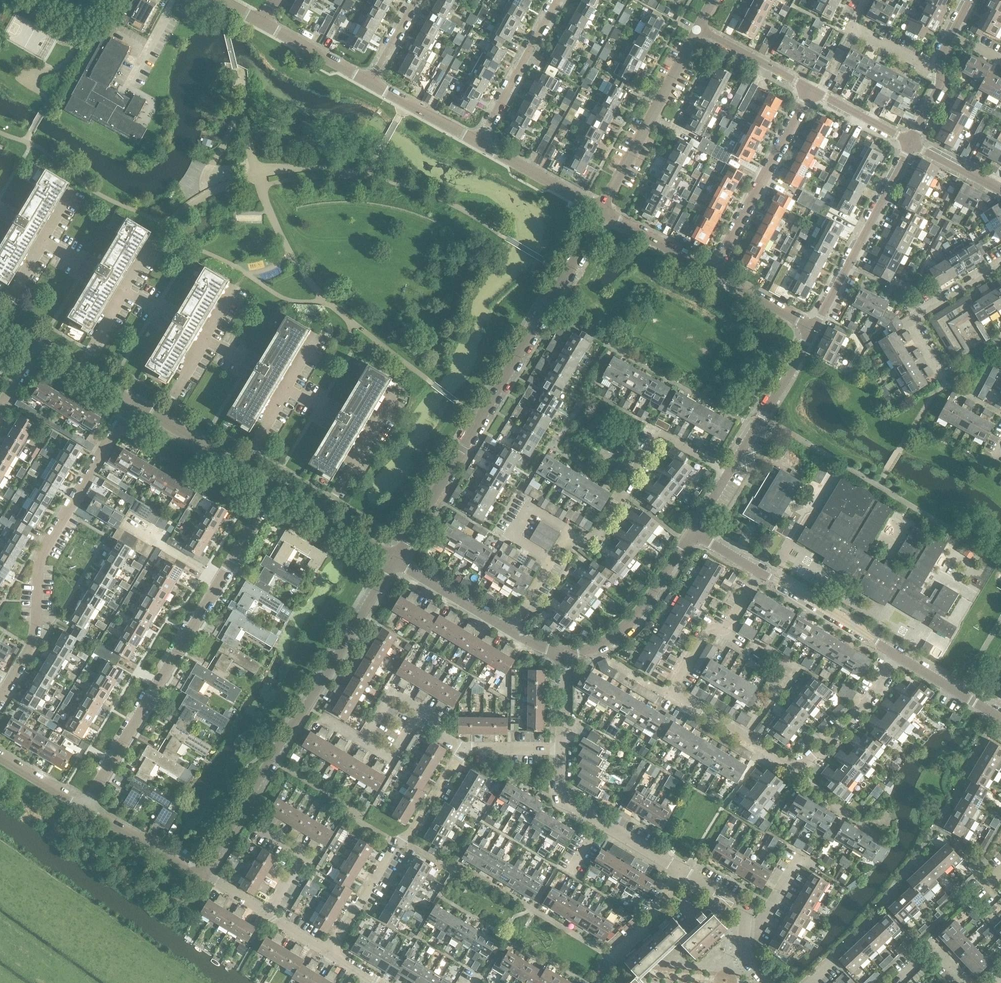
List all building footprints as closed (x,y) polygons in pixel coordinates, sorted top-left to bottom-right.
[(141,0),(117,0),(113,8),(115,9),(112,16),(128,25),(132,18),(131,18),(141,0)] [(128,29),(139,36),(145,25),(157,3),(155,2),(155,1),(154,0),(152,0),(151,0),(141,0),(131,18),(132,18),(128,25),(130,26),(128,29)] [(308,10),(314,0),(296,0),(295,2),(308,10)] [(386,12),(391,2),(388,0),(368,0),(367,1),(373,5),(386,12)] [(445,18),(451,8),(438,0),(432,11),(445,18)] [(438,0),(451,8),(455,11),(458,5),(453,3),(455,0),(438,0)] [(531,0),(515,0),(513,3),(526,11),(532,1),(531,0)] [(594,8),(599,0),(582,0),(582,1),(594,8)] [(656,0),(652,6),(667,15),(671,9),(656,0)] [(767,16),(773,5),(765,0),(754,0),(750,7),(767,16)] [(836,9),(818,0),(813,10),(830,19),(836,9)] [(836,9),(840,0),(819,0),(818,0),(836,9)] [(885,3),(879,0),(874,0),(866,15),(876,20),(885,3)] [(928,2),(929,2),(942,9),(943,9),(945,10),(947,6),(945,4),(947,0),(926,0),(925,1),(928,2)] [(1000,0),(989,0),(986,6),(989,8),(989,7),(1000,14),(1000,1),(1000,0)] [(508,14),(520,21),(526,11),(513,3),(509,1),(503,11),(508,14)] [(576,11),(589,18),(594,8),(582,1),(576,11)] [(308,10),(295,2),(290,13),(296,16),(295,18),(301,22),(302,20),(303,20),(308,10)] [(923,12),(940,21),(946,10),(945,10),(943,9),(942,9),(929,2),(928,2),(923,12)] [(885,3),(876,20),(885,25),(895,9),(885,3)] [(781,9),(787,13),(790,7),(784,4),(781,9)] [(367,15),(380,22),(386,12),(373,5),(367,15)] [(621,10),(615,6),(613,11),(619,15),(621,10)] [(480,11),(486,15),(489,10),(482,7),(480,11)] [(744,18),(761,27),(767,16),(750,7),(744,18)] [(1000,27),(1000,26),(1000,14),(989,7),(989,8),(984,17),(1000,27)] [(652,13),(651,13),(646,23),(659,30),(664,20),(659,17),(661,14),(654,10),(652,13)] [(445,18),(432,11),(427,21),(440,28),(439,28),(443,30),(445,27),(441,25),(445,18)] [(477,16),(472,13),(471,13),(468,17),(475,21),(477,16),(484,20),(486,15),(480,11),(477,16)] [(503,11),(497,21),(515,31),(520,21),(508,14),(503,11)] [(570,22),(583,29),(589,18),(576,11),(570,22)] [(630,15),(624,11),(621,16),(627,20),(630,15)] [(923,12),(918,21),(918,22),(928,28),(934,32),(940,21),(923,12)] [(362,26),(374,33),(380,22),(367,15),(362,26)] [(923,38),(928,28),(918,22),(918,21),(907,16),(905,20),(909,22),(906,29),(907,30),(905,33),(906,35),(914,39),(916,39),(918,36),(923,38)] [(475,21),(468,17),(466,22),(472,26),(475,21)] [(981,36),(982,34),(984,31),(995,37),(1000,27),(984,17),(978,27),(973,25),(970,30),(981,36)] [(333,23),(339,26),(342,22),(336,18),(333,23)] [(761,27),(744,18),(738,29),(755,38),(761,27)] [(331,22),(325,19),(318,31),(324,34),(331,22)] [(434,38),(439,28),(440,28),(427,21),(421,31),(434,38)] [(488,36),(494,39),(503,44),(503,43),(505,39),(509,42),(515,31),(497,21),(492,32),(491,31),(488,36)] [(565,32),(577,39),(583,29),(570,22),(565,32)] [(610,30),(613,26),(606,22),(604,27),(610,30)] [(339,26),(333,23),(326,36),(332,39),(339,26)] [(640,34),(653,41),(659,30),(646,23),(640,34)] [(356,36),(369,43),(374,33),(362,26),(356,36)] [(769,31),(775,35),(778,30),(772,26),(769,31)] [(783,26),(777,38),(782,41),(777,50),(789,56),(796,42),(790,39),(794,32),(783,26)] [(607,35),(610,30),(604,27),(601,32),(607,35)] [(622,30),(615,27),(613,32),(619,35),(622,30)] [(415,41),(428,48),(434,38),(421,31),(415,41)] [(775,35),(769,31),(763,42),(769,46),(775,35)] [(559,42),(572,49),(577,39),(565,32),(559,42)] [(616,40),(619,35),(613,32),(610,37),(616,40)] [(456,37),(462,41),(465,36),(458,33),(456,37)] [(135,94),(134,97),(133,99),(109,87),(131,48),(105,34),(83,74),(97,81),(95,84),(82,77),(64,110),(89,124),(92,118),(139,144),(147,128),(134,121),(136,118),(137,119),(147,101),(135,94)] [(635,44),(648,51),(653,41),(640,34),(635,44)] [(369,43),(356,36),(349,48),(355,52),(356,49),(363,53),(369,43)] [(462,41),(456,37),(453,42),(459,45),(462,41)] [(465,42),(471,46),(474,41),(467,37),(465,42)] [(493,44),(487,54),(487,55),(500,62),(506,51),(500,49),(503,44),(494,39),(491,44),(493,44)] [(796,42),(789,56),(800,62),(811,41),(807,39),(803,45),(796,42)] [(432,51),(428,48),(415,41),(410,51),(423,59),(422,59),(427,62),(432,51)] [(811,41),(800,62),(811,68),(819,54),(813,51),(816,44),(811,41)] [(471,46),(465,42),(462,47),(468,50),(471,46)] [(572,49),(559,42),(553,52),(566,60),(566,59),(572,49)] [(592,47),(599,51),(601,46),(595,43),(592,47)] [(629,54),(642,61),(648,51),(635,44),(629,54)] [(601,52),(608,56),(610,51),(604,48),(601,52)] [(837,60),(831,72),(837,76),(840,70),(844,72),(848,66),(854,69),(862,55),(851,48),(848,53),(843,63),(837,60)] [(842,50),(837,48),(834,53),(835,54),(833,57),(837,60),(842,50)] [(842,50),(837,60),(843,63),(848,53),(842,50)] [(410,51),(404,62),(417,69),(422,59),(423,59),(410,51)] [(819,54),(811,68),(823,75),(826,70),(831,72),(837,60),(833,57),(835,54),(834,53),(829,51),(826,58),(819,54)] [(477,63),(494,72),(500,62),(487,55),(487,54),(483,52),(477,63)] [(565,73),(571,62),(566,59),(566,60),(553,52),(547,63),(565,73)] [(599,57),(597,60),(602,63),(604,60),(605,60),(608,56),(601,52),(599,57)] [(444,58),(451,61),(453,56),(447,53),(444,58)] [(624,65),(637,72),(642,61),(629,54),(624,65)] [(972,77),(981,60),(971,54),(965,66),(959,63),(954,74),(959,77),(962,72),(972,77)] [(862,55),(854,69),(861,73),(857,79),(851,90),(857,93),(873,61),(862,55)] [(451,61),(444,58),(442,62),(448,66),(451,61)] [(453,63),(460,66),(462,61),(456,58),(453,63)] [(972,77),(982,82),(988,72),(989,72),(992,66),(981,60),(972,77)] [(873,61),(857,93),(862,95),(868,85),(867,85),(871,78),(877,81),(885,67),(873,61)] [(416,82),(421,72),(421,71),(417,69),(404,62),(398,72),(405,76),(404,79),(410,82),(411,79),(416,82)] [(460,66),(453,63),(451,67),(457,71),(460,66)] [(476,75),(489,82),(494,72),(477,63),(471,73),(476,75)] [(614,73),(618,75),(631,82),(637,72),(624,65),(619,63),(614,73)] [(591,67),(590,67),(585,64),(582,69),(589,72),(591,67)] [(713,77),(726,84),(731,73),(719,66),(713,77)] [(885,67),(877,81),(884,85),(880,92),(879,91),(874,102),(879,105),(896,73),(885,67)] [(436,74),(442,77),(445,71),(440,69),(439,68),(436,74)] [(582,69),(580,73),(586,77),(589,72),(582,69)] [(541,71),(535,81),(548,88),(552,90),(560,76),(548,70),(546,73),(541,71)] [(583,81),(590,85),(595,75),(589,72),(586,77),(585,79),(583,81)] [(989,94),(998,77),(989,72),(988,72),(982,82),(978,88),(989,94)] [(891,95),(897,98),(908,79),(896,73),(879,105),(884,108),(890,97),(891,95)] [(470,85),(483,93),(489,82),(476,75),(470,85)] [(707,87),(720,94),(726,84),(713,77),(707,87)] [(987,98),(997,103),(999,99),(1000,95),(1000,79),(998,77),(989,94),(987,98)] [(439,82),(434,78),(427,91),(432,94),(439,82)] [(742,96),(750,81),(745,78),(736,92),(742,96)] [(919,85),(908,79),(897,98),(896,100),(901,103),(905,96),(912,100),(919,85)] [(530,91),(542,98),(548,88),(535,81),(530,91)] [(608,95),(621,102),(626,91),(608,82),(605,88),(610,91),(608,95)] [(448,86),(442,83),(435,96),(441,99),(448,86)] [(752,83),(745,97),(750,100),(758,86),(752,83)] [(461,93),(464,96),(477,103),(483,93),(470,85),(467,91),(463,89),(461,93)] [(702,97),(715,104),(720,94),(707,87),(702,97)] [(571,101),(575,93),(569,89),(565,97),(571,101)] [(973,99),(965,95),(955,89),(952,95),(957,98),(957,97),(970,104),(973,99)] [(432,94),(427,91),(422,100),(428,103),(432,94)] [(524,102),(537,109),(542,98),(530,91),(524,102)] [(763,104),(776,111),(782,100),(769,94),(763,104)] [(602,105),(615,112),(621,102),(608,95),(602,105)] [(477,103),(464,96),(459,105),(452,101),(449,108),(463,116),(466,110),(472,113),(477,103)] [(571,101),(565,97),(562,102),(568,106),(571,101)] [(697,107),(713,116),(715,112),(712,110),(715,104),(702,97),(697,107)] [(741,105),(746,108),(750,100),(745,97),(741,105)] [(952,108),(969,117),(974,107),(970,104),(957,97),(957,98),(952,108)] [(574,102),(580,106),(582,101),(576,98),(574,102)] [(518,112),(531,119),(537,109),(524,102),(518,112)] [(580,106),(574,102),(571,107),(577,111),(580,106)] [(758,115),(771,121),(776,111),(763,104),(758,115)] [(597,115),(610,122),(615,112),(602,105),(597,115)] [(893,105),(890,111),(900,116),(902,116),(905,112),(893,105)] [(691,118),(707,126),(713,116),(697,107),(691,118)] [(946,118),(963,127),(969,117),(952,108),(946,118)] [(512,122),(525,129),(531,119),(518,112),(512,122)] [(553,118),(560,121),(562,117),(556,113),(553,118)] [(591,125),(604,133),(610,122),(597,115),(591,125)] [(771,121),(758,115),(753,124),(766,131),(771,121)] [(817,119),(812,130),(824,137),(830,126),(832,121),(823,116),(820,121),(817,119)] [(560,121),(553,118),(551,123),(557,126),(560,121)] [(562,123),(568,126),(571,122),(565,118),(562,123)] [(707,126),(691,118),(686,128),(702,136),(707,126)] [(941,128),(958,137),(963,127),(946,118),(941,128)] [(525,129),(512,122),(507,133),(515,137),(513,140),(518,142),(519,140),(525,129)] [(975,133),(979,135),(984,125),(980,123),(975,133)] [(766,131),(753,124),(747,134),(760,141),(766,131)] [(586,136),(598,143),(604,133),(591,125),(586,136)] [(958,137),(941,128),(935,138),(952,147),(958,137)] [(824,137),(812,130),(806,140),(819,147),(824,137)] [(836,146),(842,149),(849,135),(844,132),(836,146)] [(969,143),(973,145),(979,135),(975,133),(969,143)] [(543,139),(548,142),(551,137),(545,134),(543,139)] [(742,145),(754,152),(760,141),(747,134),(742,145)] [(982,154),(987,157),(996,140),(987,135),(973,161),(978,163),(982,154)] [(580,146),(593,153),(598,143),(586,136),(580,146)] [(852,136),(846,146),(852,149),(857,139),(852,136)] [(700,143),(714,151),(718,145),(703,137),(700,143)] [(674,149),(687,156),(691,158),(695,151),(691,149),(693,145),(680,138),(674,149)] [(548,142),(543,139),(536,151),(541,155),(548,142)] [(551,144),(556,147),(559,142),(553,139),(551,144)] [(801,150),(813,157),(819,147),(806,140),(801,150)] [(882,152),(876,148),(877,145),(867,140),(864,145),(869,148),(864,158),(876,165),(879,159),(882,161),(884,156),(882,155),(882,154),(881,154),(882,152)] [(1000,153),(1000,142),(996,140),(987,157),(992,160),(988,168),(991,171),(1000,153)] [(714,151),(700,143),(697,148),(712,156),(714,151)] [(556,147),(551,144),(544,156),(550,159),(556,147)] [(718,145),(714,151),(729,158),(732,152),(718,145)] [(754,152),(742,145),(736,155),(749,162),(754,152)] [(574,157),(587,164),(593,153),(580,146),(574,157)] [(669,159),(682,166),(687,156),(674,149),(669,159)] [(813,157),(801,150),(795,160),(808,167),(813,157)] [(714,151),(712,156),(726,163),(729,158),(714,151)] [(991,171),(996,173),(1000,164),(1000,153),(991,171)] [(570,155),(568,158),(564,167),(574,173),(575,170),(582,174),(587,164),(574,157),(570,155)] [(858,168),(871,175),(876,165),(864,158),(858,168)] [(939,167),(922,158),(917,168),(934,177),(939,167)] [(682,166),(669,159),(663,169),(676,176),(682,166)] [(790,171),(802,178),(808,167),(795,160),(790,171)] [(721,174),(725,176),(738,183),(743,172),(726,163),(721,174)] [(853,179),(865,186),(871,175),(858,168),(853,179)] [(912,177),(929,186),(934,177),(917,168),(912,177)] [(9,226),(0,241),(0,281),(6,285),(67,183),(43,169),(18,210),(6,203),(0,212),(0,220),(9,226)] [(663,169),(658,180),(676,189),(682,179),(676,176),(663,169)] [(802,178),(790,171),(784,181),(797,188),(802,178)] [(719,186),(732,193),(738,183),(725,176),(719,186)] [(907,186),(924,195),(929,186),(912,177),(907,186)] [(847,189),(860,196),(865,186),(853,179),(847,189)] [(658,180),(652,190),(668,198),(671,199),(676,189),(658,180)] [(973,188),(963,183),(954,200),(964,205),(973,188)] [(714,196),(727,203),(732,193),(719,186),(714,196)] [(924,195),(907,186),(902,195),(920,204),(924,195)] [(824,198),(827,191),(823,188),(819,195),(824,198)] [(973,210),(975,206),(977,203),(982,193),(973,188),(964,205),(973,210)] [(842,199),(855,206),(860,196),(847,189),(842,199)] [(647,200),(660,207),(663,208),(668,198),(652,190),(647,200)] [(800,196),(814,204),(817,198),(803,190),(800,196)] [(773,202),(786,209),(791,198),(779,191),(773,202)] [(982,210),(984,207),(990,197),(982,193),(977,203),(975,206),(982,210)] [(923,206),(920,204),(902,195),(897,204),(906,209),(915,213),(918,215),(923,206)] [(709,207),(721,213),(722,213),(723,214),(726,209),(724,208),(727,203),(714,196),(709,207)] [(811,209),(814,204),(800,196),(797,201),(811,209)] [(984,207),(982,210),(983,212),(995,205),(990,197),(984,207)] [(817,198),(814,204),(828,211),(831,206),(817,198)] [(855,206),(842,199),(839,204),(835,202),(833,207),(849,216),(855,206)] [(660,207),(647,200),(642,210),(655,217),(660,207)] [(695,205),(689,202),(686,207),(692,210),(695,205)] [(786,209),(773,202),(767,212),(780,219),(786,209)] [(1000,214),(1000,204),(1000,202),(995,205),(983,212),(989,221),(1000,214)] [(814,204),(811,209),(825,217),(828,211),(814,204)] [(721,213),(709,207),(703,217),(716,224),(721,213)] [(924,218),(918,215),(915,213),(906,209),(904,214),(895,209),(893,213),(919,227),(924,218)] [(666,225),(671,228),(679,214),(673,211),(666,225)] [(762,222),(775,229),(780,219),(767,212),(762,222)] [(922,229),(919,227),(893,213),(890,217),(899,222),(897,227),(914,236),(917,238),(922,229)] [(989,221),(994,230),(1000,226),(1000,214),(989,221)] [(682,215),(674,229),(679,232),(687,218),(682,215)] [(694,225),(698,227),(711,234),(716,224),(703,217),(700,215),(694,225)] [(825,217),(820,227),(825,230),(838,236),(844,226),(831,219),(825,217)] [(87,334),(149,232),(125,218),(100,259),(87,251),(78,267),(91,274),(65,317),(80,326),(78,328),(87,334)] [(952,223),(946,220),(944,223),(950,226),(953,228),(955,225),(952,223)] [(775,229),(762,222),(756,232),(769,239),(775,229)] [(711,234),(698,227),(692,237),(705,244),(711,234)] [(820,227),(814,237),(820,240),(833,247),(838,236),(825,230),(820,227)] [(883,231),(909,245),(914,236),(897,227),(894,232),(885,227),(883,231)] [(909,245),(883,231),(881,235),(890,240),(887,245),(904,254),(909,245)] [(751,242),(764,249),(769,239),(756,232),(751,242)] [(814,250),(827,257),(833,247),(820,240),(814,250)] [(746,252),(759,259),(764,249),(751,242),(746,252)] [(984,259),(982,255),(978,250),(975,245),(974,242),(964,248),(975,264),(984,259)] [(953,249),(956,253),(966,270),(975,264),(964,248),(962,244),(953,249)] [(873,249),(899,263),(904,254),(887,245),(884,250),(876,245),(873,249)] [(899,263),(873,249),(871,253),(880,258),(877,263),(895,272),(899,263)] [(809,260),(822,267),(827,257),(814,250),(809,260)] [(759,259),(746,252),(740,263),(753,270),(759,259)] [(956,253),(947,258),(957,275),(966,270),(956,253)] [(947,258),(938,264),(949,280),(957,275),(947,258)] [(822,267),(809,260),(804,270),(816,277),(822,267)] [(895,272),(877,263),(875,268),(866,263),(864,268),(890,282),(895,272)] [(778,267),(773,264),(765,278),(771,281),(778,267)] [(929,269),(932,273),(939,286),(949,280),(938,264),(930,269),(929,269)] [(168,300),(168,301),(159,316),(172,323),(146,366),(161,375),(160,377),(169,383),(230,281),(206,267),(181,308),(168,300)] [(786,271),(781,268),(773,282),(779,286),(786,271)] [(798,281),(811,288),(816,277),(804,270),(799,268),(797,272),(801,275),(798,281)] [(788,289),(793,291),(800,295),(799,297),(803,299),(804,297),(805,298),(811,288),(798,281),(794,278),(788,289)] [(998,311),(1000,308),(1000,297),(996,289),(991,292),(986,283),(982,286),(998,311)] [(979,300),(989,316),(998,311),(982,286),(978,288),(983,297),(979,300)] [(852,304),(861,309),(870,292),(861,287),(852,304)] [(879,297),(870,292),(861,309),(870,314),(879,297)] [(989,316),(979,300),(974,302),(968,294),(964,297),(974,312),(973,312),(978,319),(980,322),(980,321),(989,316)] [(885,309),(889,302),(879,297),(870,314),(879,319),(885,309)] [(952,304),(962,319),(973,312),(974,312),(964,297),(952,304)] [(962,319),(952,304),(941,311),(950,327),(962,319)] [(885,309),(879,319),(877,322),(885,327),(896,315),(885,309)] [(939,334),(950,327),(941,311),(929,318),(939,334)] [(250,432),(311,330),(287,315),(262,357),(250,349),(241,365),(253,372),(228,414),(243,423),(241,426),(250,432)] [(895,332),(904,326),(896,315),(885,327),(890,334),(878,341),(883,350),(909,334),(906,331),(898,336),(895,332)] [(850,321),(847,326),(855,330),(858,325),(850,321)] [(829,326),(824,336),(841,345),(845,336),(849,338),(851,333),(846,330),(844,334),(829,326)] [(955,326),(940,336),(947,347),(962,338),(955,326)] [(567,343),(584,353),(593,338),(582,331),(579,336),(573,333),(567,343)] [(911,339),(909,334),(883,350),(889,359),(905,348),(903,344),(911,339)] [(824,336),(819,345),(836,354),(841,345),(824,336)] [(962,338),(947,347),(951,354),(952,353),(956,360),(970,351),(962,338)] [(549,344),(554,347),(557,342),(552,339),(549,344)] [(562,352),(579,362),(584,353),(567,343),(562,352)] [(836,354),(819,345),(814,354),(831,363),(836,354)] [(889,359),(894,367),(919,352),(917,348),(908,353),(905,348),(889,359)] [(556,361),(573,371),(579,362),(562,352),(556,361)] [(922,356),(919,352),(894,367),(900,376),(916,366),(914,361),(922,356)] [(609,387),(612,382),(612,383),(623,362),(614,356),(602,377),(604,378),(601,383),(609,387)] [(538,362),(543,365),(547,360),(541,357),(538,362)] [(551,370),(568,380),(573,371),(556,361),(551,370)] [(623,362),(612,383),(621,388),(623,384),(632,367),(623,362)] [(335,421),(309,463),(324,472),(322,475),(323,475),(324,472),(333,477),(331,480),(332,480),(339,469),(336,467),(384,386),(390,377),(393,379),(393,378),(369,364),(344,405),(331,398),(322,413),(335,421)] [(919,371),(916,366),(900,376),(905,384),(930,369),(928,365),(919,371)] [(632,389),(642,372),(632,367),(623,384),(632,389)] [(924,379),(933,373),(930,369),(905,384),(911,394),(927,384),(924,379)] [(546,379),(563,389),(568,380),(551,370),(546,379)] [(642,372),(632,389),(641,394),(651,377),(642,372)] [(651,377),(641,394),(651,399),(660,382),(651,377)] [(563,389),(546,379),(540,388),(545,391),(558,398),(563,389)] [(32,396),(33,397),(43,402),(51,388),(40,381),(36,387),(31,383),(23,397),(29,401),(32,396)] [(741,385),(733,381),(730,387),(738,391),(741,385)] [(660,382),(651,399),(660,405),(658,409),(662,411),(667,402),(663,400),(670,388),(660,382)] [(525,392),(530,395),(534,389),(528,386),(525,392)] [(51,388),(43,402),(55,410),(63,395),(64,396),(65,394),(61,392),(60,394),(51,388)] [(938,417),(939,417),(948,421),(957,404),(952,402),(957,393),(952,390),(947,399),(938,417)] [(540,400),(557,411),(563,401),(558,398),(545,391),(540,400)] [(667,402),(662,411),(665,413),(667,409),(677,414),(686,396),(677,391),(670,404),(667,402)] [(55,410),(67,417),(76,403),(77,401),(71,398),(70,399),(64,396),(63,395),(55,410)] [(686,396),(677,414),(686,419),(696,402),(686,396)] [(957,426),(971,400),(967,398),(962,407),(957,404),(948,421),(957,426)] [(534,410),(551,420),(557,411),(540,400),(534,410)] [(966,431),(975,414),(970,412),(975,402),(971,401),(971,400),(957,426),(966,431)] [(696,402),(686,419),(695,424),(705,407),(696,402)] [(67,417),(79,424),(87,410),(88,410),(89,408),(83,405),(82,406),(76,403),(67,417)] [(23,409),(25,411),(35,416),(38,411),(26,404),(23,409)] [(514,410),(520,413),(523,408),(517,404),(514,410)] [(705,407),(695,424),(704,429),(714,412),(705,407)] [(975,414),(966,431),(975,436),(988,410),(985,408),(980,417),(975,414)] [(87,410),(79,424),(91,431),(100,415),(95,412),(94,413),(88,410),(87,410)] [(551,420),(534,410),(529,418),(546,428),(551,420)] [(993,412),(988,410),(975,436),(984,441),(994,424),(988,421),(993,412)] [(12,423),(14,424),(13,425),(28,433),(33,424),(38,426),(41,420),(35,416),(25,411),(22,416),(19,414),(15,421),(14,420),(12,423)] [(35,416),(41,420),(46,424),(49,419),(38,413),(39,411),(38,411),(35,416)] [(714,412),(704,429),(714,434),(723,417),(714,412)] [(659,426),(663,418),(659,416),(655,423),(659,426)] [(723,417),(714,434),(723,440),(733,422),(723,417)] [(523,428),(540,438),(546,428),(529,418),(523,428)] [(49,419),(46,424),(59,431),(61,427),(49,419)] [(503,428),(509,431),(512,426),(507,423),(503,428)] [(28,433),(13,425),(9,432),(8,431),(6,434),(7,435),(7,436),(24,446),(30,435),(27,434),(28,433)] [(677,435),(682,427),(678,425),(674,433),(677,435)] [(61,427),(59,431),(70,438),(73,434),(61,427)] [(682,427),(677,435),(681,437),(686,429),(682,427)] [(518,437),(535,447),(540,438),(523,428),(518,437)] [(55,438),(58,433),(53,430),(50,435),(55,438)] [(83,445),(86,440),(73,433),(73,434),(70,438),(83,445)] [(1,446),(15,455),(17,456),(24,446),(7,436),(3,442),(1,441),(0,443),(0,444),(1,445),(1,446)] [(535,447),(518,437),(513,446),(530,456),(535,447)] [(700,437),(696,445),(700,447),(704,439),(700,437)] [(68,440),(62,450),(75,458),(76,457),(81,447),(68,440)] [(715,455),(719,448),(710,442),(705,450),(715,455)] [(498,454),(515,465),(521,455),(504,445),(498,454)] [(15,455),(1,446),(0,447),(0,460),(9,465),(15,455)] [(684,461),(685,460),(686,459),(686,458),(686,457),(686,456),(686,455),(684,453),(674,446),(667,454),(674,459),(671,464),(686,476),(693,468),(684,461)] [(126,473),(128,470),(127,470),(136,455),(137,456),(138,454),(132,451),(131,452),(125,448),(120,457),(114,453),(108,463),(126,473)] [(476,454),(481,457),(485,452),(479,449),(476,454)] [(56,460),(69,468),(72,464),(73,464),(76,458),(76,457),(75,458),(62,450),(56,460)] [(492,464),(509,474),(515,465),(498,454),(492,464)] [(547,454),(537,471),(546,477),(556,460),(547,454)] [(127,470),(128,470),(139,477),(148,462),(149,461),(143,457),(142,459),(137,456),(136,455),(127,470)] [(2,476),(9,465),(0,460),(0,474),(2,476)] [(50,470),(64,478),(68,472),(67,471),(69,468),(56,460),(50,470)] [(556,460),(546,477),(555,482),(565,465),(556,460)] [(826,473),(831,466),(823,461),(818,468),(826,473)] [(139,477),(150,483),(159,469),(160,469),(161,468),(154,464),(153,466),(148,462),(139,477)] [(656,467),(679,485),(686,476),(671,464),(667,469),(659,463),(656,467)] [(487,473),(504,483),(509,474),(492,464),(487,473)] [(565,465),(555,482),(564,488),(574,471),(565,465)] [(742,514),(771,531),(772,531),(780,519),(802,482),(800,480),(803,476),(802,476),(803,474),(793,468),(792,470),(787,467),(785,471),(780,468),(780,470),(773,466),(754,497),(753,496),(752,497),(742,514)] [(465,472),(470,475),(474,470),(469,467),(465,472)] [(682,487),(679,485),(656,467),(654,470),(661,476),(657,481),(673,493),(676,495),(682,487)] [(150,483),(162,490),(171,476),(172,475),(166,471),(165,473),(160,469),(159,469),(150,483)] [(64,478),(50,470),(44,480),(58,487),(60,484),(61,484),(64,478)] [(570,497),(583,476),(574,471),(564,488),(561,492),(570,497)] [(110,472),(110,473),(107,478),(119,485),(121,481),(122,480),(110,472)] [(482,482),(498,492),(504,483),(487,473),(482,482)] [(162,490),(174,497),(182,483),(183,483),(183,482),(178,478),(177,480),(171,476),(162,490)] [(583,476),(570,497),(580,503),(583,499),(582,498),(592,482),(583,476)] [(891,508),(886,505),(874,498),(873,495),(871,493),(869,491),(866,489),(864,488),(862,487),(859,486),(856,486),(854,486),(841,478),(818,516),(823,519),(815,532),(806,526),(797,540),(798,541),(798,540),(826,556),(823,561),(851,578),(859,565),(856,563),(863,551),(864,550),(866,551),(891,508)] [(38,490),(52,498),(56,492),(55,491),(58,487),(44,480),(38,490)] [(102,486),(112,491),(116,486),(106,480),(102,486)] [(643,483),(666,501),(673,493),(657,481),(654,485),(646,480),(643,483)] [(130,492),(132,487),(121,481),(119,485),(130,492)] [(476,491),(493,501),(498,492),(482,482),(476,491)] [(591,504),(601,487),(592,482),(582,498),(583,499),(591,504)] [(182,483),(174,497),(185,504),(195,488),(189,485),(188,486),(183,483),(182,483)] [(666,501),(643,483),(641,487),(648,493),(644,498),(650,502),(646,506),(655,513),(658,509),(660,510),(666,501)] [(533,486),(529,484),(524,492),(528,494),(533,486)] [(601,510),(611,493),(601,487),(591,504),(601,510)] [(52,498),(38,490),(33,499),(46,507),(47,505),(48,505),(52,498)] [(471,500),(488,510),(493,501),(476,491),(471,500)] [(203,495),(197,492),(190,503),(196,507),(203,495)] [(132,504),(136,498),(131,495),(127,501),(132,504)] [(540,506),(545,498),(542,496),(537,504),(540,506)] [(98,516),(105,503),(95,497),(88,510),(98,516)] [(136,498),(132,504),(130,509),(138,514),(145,503),(136,498)] [(545,498),(540,506),(544,509),(549,501),(545,498)] [(27,509),(41,518),(44,512),(43,511),(46,507),(33,499),(27,509)] [(488,510),(471,500),(465,509),(482,519),(488,510)] [(207,513),(221,522),(221,521),(223,522),(225,519),(223,518),(228,510),(214,502),(207,513)] [(108,522),(115,509),(105,503),(98,516),(108,522)] [(147,519),(153,508),(145,503),(138,514),(147,519)] [(560,507),(555,515),(559,517),(563,509),(560,507)] [(153,508),(147,519),(155,524),(162,513),(153,508)] [(12,514),(9,520),(11,521),(13,522),(24,529),(27,524),(34,527),(36,523),(37,524),(41,518),(27,509),(21,519),(12,514)] [(115,509),(108,522),(118,528),(119,526),(126,515),(115,509)] [(562,519),(567,511),(563,509),(559,517),(562,519)] [(659,524),(644,512),(640,516),(632,511),(629,514),(652,532),(659,524)] [(170,519),(162,513),(155,524),(164,529),(170,519)] [(200,524),(214,533),(221,522),(207,513),(200,524)] [(447,522),(437,539),(434,543),(444,549),(446,545),(463,517),(457,513),(454,517),(455,518),(451,525),(447,522)] [(652,532),(629,514),(626,518),(634,524),(630,529),(646,541),(652,532)] [(455,550),(465,533),(462,531),(466,524),(467,525),(469,521),(463,517),(446,545),(455,550)] [(588,530),(593,522),(583,517),(579,524),(588,530)] [(14,530),(8,540),(21,548),(27,538),(21,534),(24,529),(13,522),(11,521),(9,520),(6,525),(14,530)] [(535,530),(540,532),(545,524),(541,521),(535,530)] [(884,564),(863,551),(856,563),(859,565),(851,578),(861,581),(857,587),(886,605),(890,599),(893,601),(892,603),(920,619),(920,620),(922,622),(927,615),(931,617),(935,611),(937,612),(929,625),(950,638),(957,627),(940,617),(941,615),(945,617),(959,593),(944,585),(935,600),(910,585),(912,581),(920,586),(945,544),(932,537),(929,541),(924,538),(919,547),(917,546),(927,530),(916,523),(893,561),(904,568),(914,551),(916,552),(905,570),(887,560),(884,564)] [(214,533),(200,524),(193,535),(208,544),(207,544),(209,545),(211,541),(210,540),(214,533)] [(540,532),(544,535),(550,526),(545,524),(540,532)] [(118,540),(124,529),(119,526),(118,528),(113,537),(118,540)] [(544,535),(549,538),(554,529),(550,526),(544,535)] [(616,531),(640,549),(646,541),(630,529),(627,533),(619,527),(616,531)] [(481,528),(478,532),(485,536),(487,532),(481,528)] [(119,540),(123,543),(129,532),(124,529),(118,540),(119,540)] [(326,540),(320,549),(313,545),(299,537),(300,537),(286,529),(278,544),(282,546),(274,559),(284,566),(285,565),(295,549),(296,549),(311,558),(310,560),(307,566),(310,568),(314,571),(317,565),(320,566),(326,555),(330,557),(336,546),(326,540)] [(549,538),(554,541),(560,532),(554,529),(549,538)] [(535,541),(540,532),(535,530),(530,539),(535,541)] [(617,545),(633,557),(640,549),(616,531),(613,534),(621,540),(617,545)] [(123,543),(128,546),(134,535),(129,532),(123,543)] [(540,532),(535,541),(539,544),(544,535),(540,532)] [(465,533),(455,550),(464,556),(474,539),(465,533)] [(134,535),(128,546),(132,548),(133,549),(139,538),(134,535)] [(167,542),(193,558),(196,553),(201,556),(207,544),(208,544),(193,535),(187,546),(170,536),(167,542)] [(544,535),(539,544),(544,547),(549,538),(544,535)] [(139,538),(133,549),(138,552),(144,541),(139,538)] [(549,538),(544,547),(549,550),(554,541),(549,538)] [(474,539),(464,556),(473,561),(483,544),(474,539)] [(8,540),(2,550),(15,558),(17,554),(18,555),(22,549),(21,548),(8,540)] [(123,543),(119,540),(113,550),(127,559),(130,555),(128,554),(132,548),(128,546),(123,543)] [(142,554),(149,544),(144,541),(138,552),(142,554)] [(148,558),(154,547),(149,544),(142,554),(148,558)] [(483,544),(473,561),(482,566),(478,573),(482,576),(485,571),(487,568),(488,568),(495,556),(494,556),(490,554),(493,550),(483,544)] [(633,557),(617,545),(614,550),(606,544),(603,548),(626,566),(630,569),(637,560),(633,557)] [(956,550),(963,554),(966,548),(960,544),(956,550)] [(482,576),(493,582),(505,561),(509,555),(508,555),(513,547),(509,545),(504,554),(502,553),(500,558),(495,555),(494,556),(495,556),(488,568),(487,568),(485,571),(482,576)] [(157,546),(153,552),(167,561),(161,571),(176,581),(186,564),(157,546)] [(508,555),(509,555),(512,557),(517,549),(513,547),(508,555)] [(608,557),(601,566),(616,578),(619,574),(619,575),(626,566),(603,548),(600,551),(608,557)] [(966,548),(963,554),(970,559),(974,553),(966,548)] [(9,568),(15,558),(2,550),(0,554),(0,562),(9,568)] [(107,560),(120,568),(124,562),(125,563),(127,559),(113,550),(107,560)] [(298,587),(304,578),(304,577),(285,565),(284,566),(274,559),(266,554),(258,569),(262,572),(258,579),(255,584),(254,585),(268,593),(269,593),(272,587),(269,584),(275,574),(275,575),(276,574),(298,587)] [(514,566),(502,588),(511,593),(514,589),(513,589),(523,572),(524,572),(527,566),(526,566),(531,558),(528,556),(522,565),(521,564),(518,569),(514,566)] [(526,566),(527,566),(530,568),(535,560),(531,558),(526,566)] [(702,569),(717,578),(722,568),(708,559),(702,569)] [(101,570),(116,579),(118,575),(116,574),(120,568),(107,560),(101,570)] [(505,561),(493,582),(502,588),(514,566),(505,561)] [(3,578),(9,568),(0,562),(0,576),(3,578)] [(577,568),(601,586),(607,578),(613,582),(616,578),(601,566),(597,570),(591,566),(588,570),(580,564),(577,568)] [(644,566),(641,570),(647,574),(650,570),(644,566)] [(578,583),(594,595),(601,586),(577,568),(574,572),(582,578),(578,583)] [(696,579),(711,587),(717,578),(702,569),(696,579)] [(95,581),(108,588),(112,582),(113,583),(116,579),(101,570),(95,581)] [(176,581),(161,571),(154,583),(169,592),(176,581)] [(513,589),(514,589),(522,594),(533,577),(524,572),(523,572),(513,589)] [(461,583),(468,587),(471,582),(464,578),(461,583)] [(723,581),(731,586),(733,583),(725,578),(723,581)] [(690,589),(704,598),(711,587),(696,579),(690,589)] [(238,605),(235,610),(247,618),(248,617),(252,620),(255,615),(252,613),(252,612),(249,610),(255,599),(255,600),(256,599),(278,613),(277,615),(286,621),(293,609),(294,609),(294,608),(284,603),(284,602),(269,593),(268,593),(254,585),(255,584),(247,580),(238,595),(242,597),(238,604),(238,605)] [(91,587),(89,590),(104,599),(106,595),(104,594),(108,588),(95,581),(94,581),(93,581),(90,586),(91,587)] [(594,595),(578,583),(575,587),(567,581),(564,585),(591,606),(597,598),(593,595),(594,595)] [(731,586),(723,581),(721,585),(729,590),(731,586)] [(169,592),(154,583),(147,594),(163,603),(169,592)] [(565,599),(580,612),(584,615),(591,606),(564,585),(561,589),(569,595),(565,599)] [(704,598),(690,589),(684,598),(684,599),(695,606),(698,608),(704,598)] [(83,600),(96,608),(100,601),(101,602),(104,599),(89,590),(83,600)] [(401,596),(392,609),(402,615),(415,593),(411,591),(406,599),(401,596)] [(747,608),(748,608),(757,613),(767,597),(757,591),(747,608)] [(415,593),(402,615),(411,620),(419,607),(414,604),(419,595),(415,593)] [(483,598),(489,602),(490,601),(492,597),(486,593),(483,598)] [(163,603),(147,594),(141,605),(156,614),(163,603)] [(674,606),(690,616),(695,606),(684,599),(684,598),(681,596),(674,606)] [(767,597),(757,613),(766,619),(776,602),(767,597)] [(551,601),(574,620),(580,612),(565,599),(562,604),(554,598),(551,601)] [(721,602),(713,598),(711,602),(719,606),(721,602)] [(77,610),(91,619),(94,615),(92,614),(96,608),(83,600),(77,610)] [(554,629),(555,627),(561,631),(563,631),(566,627),(567,628),(574,620),(551,601),(548,605),(555,611),(552,616),(551,616),(546,622),(554,629)] [(419,607),(411,620),(420,626),(433,604),(430,602),(425,610),(419,607)] [(709,605),(717,610),(719,606),(711,602),(709,605)] [(776,602),(766,619),(775,625),(785,608),(776,602)] [(433,604),(420,626),(430,632),(432,629),(432,628),(438,618),(437,618),(433,615),(438,606),(433,604)] [(156,614),(141,605),(134,616),(149,625),(156,614)] [(674,606),(668,616),(684,626),(688,618),(691,619),(692,617),(690,616),(674,606)] [(796,620),(792,618),(795,613),(785,608),(775,625),(784,630),(782,634),(786,636),(788,632),(796,620)] [(229,627),(225,632),(225,633),(225,634),(222,640),(224,641),(235,648),(236,648),(239,641),(236,639),(242,629),(243,629),(265,642),(272,647),(279,636),(271,632),(252,620),(248,617),(247,618),(235,610),(234,609),(225,624),(229,627)] [(441,634),(455,612),(451,609),(446,618),(439,614),(437,618),(438,618),(432,628),(432,629),(441,634)] [(78,624),(75,630),(85,636),(89,630),(84,627),(88,621),(89,622),(91,619),(77,610),(75,613),(74,612),(70,619),(71,620),(78,624)] [(455,612),(441,634),(450,640),(459,626),(453,623),(458,614),(455,612)] [(692,617),(700,622),(702,618),(694,614),(692,617)] [(797,638),(807,621),(798,615),(796,620),(788,632),(797,638)] [(149,625),(134,616),(128,627),(143,636),(149,625)] [(684,626),(668,616),(662,626),(678,635),(678,636),(680,637),(688,642),(690,638),(683,634),(684,633),(680,631),(684,626)] [(700,622),(692,617),(691,619),(690,621),(698,626),(700,622)] [(460,645),(473,623),(469,621),(464,629),(459,626),(450,640),(460,645)] [(807,621),(797,638),(806,643),(816,626),(807,621)] [(473,623),(460,645),(469,651),(477,637),(472,634),(477,625),(473,623)] [(742,627),(754,635),(757,631),(744,623),(742,627)] [(668,643),(668,644),(671,646),(678,636),(678,635),(662,626),(657,636),(656,636),(668,643)] [(816,626),(806,643),(815,649),(826,632),(816,626)] [(121,638),(136,647),(143,636),(128,627),(121,638)] [(371,628),(368,632),(391,646),(397,635),(383,627),(379,633),(371,628)] [(739,632),(745,636),(751,640),(754,635),(742,627),(739,632)] [(59,641),(71,648),(77,639),(82,641),(85,636),(75,630),(72,635),(65,630),(59,641)] [(391,646),(368,632),(366,636),(375,641),(371,646),(385,655),(391,646)] [(477,637),(469,651),(478,656),(491,634),(488,632),(483,640),(477,637)] [(826,632),(815,649),(824,654),(834,637),(826,632)] [(491,634),(478,656),(487,662),(495,648),(490,645),(495,636),(491,634)] [(662,653),(668,644),(668,643),(656,636),(657,636),(653,634),(647,644),(662,653)] [(686,645),(688,642),(680,637),(678,641),(686,645)] [(834,637),(824,654),(834,660),(844,643),(834,637)] [(123,655),(130,659),(132,659),(134,658),(135,656),(135,654),(135,652),(134,651),(136,647),(121,638),(114,650),(100,641),(97,647),(119,661),(123,655)] [(71,648),(59,641),(53,651),(65,659),(71,648)] [(216,665),(215,666),(212,671),(212,672),(226,680),(226,679),(230,673),(226,671),(232,661),(233,661),(233,660),(256,674),(262,663),(236,648),(235,648),(224,641),(215,656),(219,658),(215,665),(216,665)] [(0,642),(0,659),(2,661),(10,648),(0,642)] [(718,648),(708,642),(705,647),(715,653),(718,648)] [(497,667),(510,645),(506,643),(501,651),(495,648),(487,662),(497,667)] [(843,665),(853,648),(844,643),(834,660),(843,665)] [(924,652),(928,655),(934,645),(929,643),(924,652)] [(641,654),(656,663),(662,653),(647,644),(641,654)] [(506,673),(515,659),(509,656),(514,647),(510,645),(497,667),(506,673)] [(357,651),(380,664),(385,655),(371,646),(368,652),(360,647),(357,651)] [(116,681),(123,669),(116,665),(119,661),(97,647),(93,652),(107,660),(101,672),(116,681)] [(702,652),(712,657),(715,653),(705,647),(702,652)] [(853,648),(843,665),(852,671),(862,654),(853,648)] [(47,661),(59,668),(65,659),(53,651),(47,661)] [(360,665),(374,674),(380,664),(357,651),(355,654),(364,659),(360,665)] [(700,657),(709,662),(711,659),(712,657),(702,652),(700,657)] [(668,657),(676,662),(678,658),(670,653),(668,657)] [(656,663),(641,654),(635,664),(650,673),(656,663)] [(861,676),(871,659),(862,654),(852,671),(861,676)] [(676,662),(668,657),(666,661),(674,665),(676,662)] [(697,661),(706,667),(709,662),(700,657),(697,661)] [(401,687),(414,664),(405,659),(396,673),(402,676),(397,685),(401,687)] [(710,681),(720,665),(711,659),(709,662),(706,667),(703,672),(701,676),(710,681)] [(41,671),(53,678),(59,668),(47,661),(41,671)] [(706,667),(697,661),(694,666),(703,672),(706,667)] [(193,679),(189,686),(191,688),(188,694),(202,703),(202,702),(206,696),(199,692),(206,682),(207,682),(229,695),(235,685),(226,679),(226,680),(212,672),(212,671),(197,662),(189,677),(193,679)] [(414,664),(401,687),(405,689),(410,681),(415,684),(423,670),(414,664)] [(346,669),(368,683),(374,674),(360,665),(357,670),(349,665),(346,669)] [(720,665),(710,681),(719,687),(729,670),(720,665)] [(819,675),(823,677),(828,670),(823,668),(819,675)] [(349,684),(363,692),(368,683),(346,669),(344,673),(353,678),(349,684)] [(528,682),(545,682),(545,669),(529,669),(528,682)] [(420,698),(433,676),(423,670),(415,684),(421,687),(416,696),(420,698)] [(617,670),(612,678),(617,680),(621,672),(617,670)] [(729,670),(719,687),(728,692),(738,675),(729,670)] [(35,681),(47,688),(53,678),(41,671),(35,681)] [(591,694),(601,677),(592,672),(590,673),(586,671),(577,686),(590,694),(591,694)] [(94,683),(109,692),(114,685),(116,686),(118,682),(116,681),(101,672),(94,683)] [(666,678),(658,673),(656,677),(664,682),(666,678)] [(738,675),(728,692),(738,698),(748,681),(738,675)] [(433,676),(420,698),(423,700),(429,692),(434,695),(442,681),(433,676)] [(597,704),(609,682),(601,677),(591,694),(590,694),(588,698),(597,704)] [(828,689),(813,677),(806,685),(822,697),(826,700),(831,694),(831,695),(832,695),(834,693),(834,692),(833,691),(829,689),(828,689)] [(630,688),(636,679),(633,678),(627,687),(630,688)] [(636,679),(630,688),(635,691),(640,682),(636,679)] [(47,688),(35,681),(29,691),(41,699),(47,688)] [(438,709),(451,687),(442,681),(434,695),(439,698),(434,707),(438,709)] [(751,706),(758,695),(754,692),(757,687),(748,681),(738,698),(751,706)] [(896,685),(919,703),(926,694),(930,697),(934,693),(922,683),(918,688),(911,682),(907,687),(899,681),(896,685)] [(528,694),(544,694),(545,682),(528,682),(528,694)] [(609,682),(597,704),(606,709),(609,705),(608,705),(618,688),(609,682)] [(87,694),(103,703),(109,692),(94,683),(87,694)] [(829,689),(833,691),(850,702),(854,696),(841,689),(832,683),(829,689)] [(335,688),(357,701),(363,692),(349,684),(346,689),(338,684),(335,688)] [(690,693),(694,695),(699,687),(695,685),(690,693)] [(822,697),(806,685),(800,694),(815,706),(822,697)] [(841,689),(854,696),(856,692),(843,685),(841,689)] [(897,699),(913,711),(917,714),(923,706),(919,703),(896,685),(894,689),(901,694),(897,699)] [(453,707),(461,693),(451,687),(438,709),(442,711),(447,703),(453,707)] [(338,702),(352,711),(357,701),(335,688),(333,691),(341,696),(338,702)] [(617,710),(627,693),(618,688),(608,705),(609,705),(617,710)] [(35,708),(41,699),(29,691),(23,701),(35,708)] [(653,691),(648,699),(653,702),(658,694),(653,691)] [(627,693),(617,710),(626,716),(636,699),(627,693)] [(81,705),(96,714),(103,703),(87,694),(81,705)] [(183,711),(176,723),(176,724),(175,724),(189,733),(190,732),(194,726),(190,723),(196,713),(197,714),(197,713),(219,726),(218,728),(223,731),(230,719),(202,702),(202,703),(188,694),(187,694),(179,709),(183,711)] [(528,706),(544,706),(544,694),(528,694),(528,706)] [(709,704),(714,696),(710,694),(705,702),(709,704)] [(815,706),(800,694),(793,702),(809,714),(815,706)] [(714,696),(709,704),(713,706),(718,698),(714,696)] [(883,702),(906,719),(913,711),(897,699),(894,704),(886,698),(883,702)] [(636,699),(626,716),(627,716),(624,720),(633,725),(645,704),(636,699)] [(352,711),(338,702),(335,707),(326,702),(324,707),(346,720),(352,711)] [(809,714),(793,702),(787,710),(802,722),(809,714)] [(836,708),(842,715),(849,709),(842,702),(836,708)] [(910,722),(906,719),(883,702),(881,705),(888,711),(884,716),(904,731),(910,722)] [(645,704),(633,725),(643,731),(645,727),(644,726),(654,710),(645,704)] [(74,716),(90,725),(96,714),(81,705),(74,716)] [(727,715),(732,707),(728,705),(723,713),(727,715)] [(528,718),(544,718),(544,706),(528,706),(528,718)] [(732,707),(727,715),(731,717),(735,709),(732,707)] [(842,715),(836,708),(833,711),(839,718),(842,715)] [(49,709),(46,715),(51,718),(55,713),(49,709)] [(665,716),(654,710),(644,726),(645,727),(654,732),(651,737),(656,740),(662,731),(661,730),(671,715),(667,712),(665,716)] [(787,710),(780,718),(796,730),(802,722),(787,710)] [(742,711),(736,720),(746,726),(751,717),(742,711)] [(673,744),(683,727),(673,721),(676,718),(671,715),(661,730),(662,731),(666,733),(663,738),(673,744)] [(766,729),(768,731),(779,739),(785,744),(796,730),(780,718),(777,715),(766,729)] [(904,731),(884,716),(881,720),(873,715),(870,718),(893,736),(897,740),(904,731)] [(67,727),(83,736),(90,725),(74,716),(67,727)] [(16,740),(25,724),(13,717),(4,732),(16,740)] [(470,733),(471,717),(459,717),(458,733),(470,733)] [(471,717),(470,733),(483,733),(483,717),(471,717)] [(495,733),(495,717),(483,717),(483,733),(495,733)] [(507,734),(508,717),(495,717),(495,733),(507,734)] [(528,730),(544,730),(544,718),(528,718),(528,730)] [(695,728),(700,720),(696,718),(692,726),(695,728)] [(871,733),(872,734),(883,743),(886,745),(893,736),(870,718),(867,722),(875,728),(871,733)] [(700,720),(695,728),(699,730),(704,722),(700,720)] [(824,720),(821,723),(827,730),(830,727),(824,720)] [(166,748),(163,752),(163,753),(162,754),(176,762),(177,762),(181,755),(177,753),(183,742),(206,756),(213,746),(190,732),(189,733),(175,724),(176,724),(175,723),(166,738),(170,740),(166,747),(166,748)] [(761,723),(756,729),(761,733),(765,727),(761,723)] [(817,726),(824,733),(827,730),(821,723),(817,726)] [(28,747),(37,731),(25,724),(16,740),(23,744),(22,746),(27,748),(28,747)] [(312,751),(325,728),(322,726),(317,734),(311,731),(302,745),(312,751)] [(683,727),(673,744),(682,749),(692,732),(683,727)] [(325,728),(312,751),(321,756),(329,742),(324,739),(329,731),(325,728)] [(713,739),(718,731),(715,729),(710,737),(713,739)] [(601,747),(596,744),(601,735),(592,730),(587,738),(585,737),(580,745),(584,747),(602,758),(606,750),(601,747)] [(37,731),(28,747),(40,754),(49,739),(37,731)] [(69,731),(66,737),(78,744),(82,739),(69,731)] [(718,731),(713,739),(717,741),(722,733),(718,731)] [(692,732),(682,749),(691,755),(701,738),(692,732)] [(851,736),(874,754),(880,746),(883,743),(872,734),(869,737),(865,734),(861,739),(853,733),(851,736)] [(806,738),(812,744),(815,741),(809,735),(806,738)] [(852,751),(867,763),(874,754),(851,736),(848,740),(855,746),(852,751)] [(331,762),(344,739),(340,737),(335,746),(329,742),(321,756),(331,762)] [(700,760),(710,743),(701,738),(691,755),(700,760)] [(812,744),(806,738),(803,741),(809,747),(812,744)] [(49,739),(40,754),(52,762),(61,746),(49,739)] [(79,745),(87,749),(90,743),(82,739),(79,745)] [(340,767),(348,753),(343,750),(348,742),(344,739),(331,762),(340,767)] [(731,749),(736,742),(732,739),(727,747),(731,749)] [(1000,759),(1000,758),(1000,746),(991,740),(985,750),(1000,759)] [(426,752),(440,760),(446,749),(433,741),(426,752)] [(736,742),(731,749),(735,751),(739,744),(736,742)] [(710,743),(700,760),(709,766),(719,749),(710,743)] [(136,774),(136,775),(150,784),(150,783),(154,776),(150,774),(156,764),(179,777),(178,779),(187,785),(195,772),(186,767),(177,762),(176,762),(162,754),(163,753),(148,744),(139,759),(143,762),(136,774)] [(638,752),(645,756),(649,749),(642,745),(638,752)] [(61,746),(52,762),(64,768),(73,753),(61,746)] [(584,758),(605,770),(609,763),(606,761),(606,760),(602,758),(584,747),(580,755),(584,758)] [(349,773),(362,750),(359,748),(354,757),(348,753),(340,767),(349,773)] [(719,749),(709,766),(718,771),(728,754),(719,749)] [(358,778),(366,764),(362,761),(366,753),(362,750),(349,773),(358,778)] [(746,758),(750,760),(754,753),(751,750),(746,758)] [(871,766),(867,763),(852,751),(848,756),(840,750),(838,753),(860,771),(865,775),(871,766)] [(999,771),(1000,767),(1000,760),(1000,759),(985,750),(979,759),(999,771)] [(420,762),(434,770),(440,760),(426,752),(420,762)] [(838,768),(854,780),(860,771),(838,753),(835,757),(842,763),(838,768)] [(727,776),(737,760),(728,754),(718,771),(727,776)] [(601,779),(605,771),(606,771),(605,770),(605,771),(584,758),(579,765),(584,768),(601,779)] [(367,784),(381,762),(377,759),(372,768),(366,764),(358,778),(367,784)] [(974,768),(989,777),(993,780),(999,771),(979,759),(974,768)] [(736,782),(747,765),(737,760),(727,776),(736,782)] [(378,790),(386,776),(380,772),(385,764),(381,762),(367,784),(378,790)] [(434,770),(420,762),(414,772),(427,780),(434,770)] [(891,762),(888,767),(893,770),(896,766),(891,762)] [(638,775),(638,776),(644,766),(640,763),(633,775),(638,775)] [(650,763),(646,770),(648,771),(647,773),(655,777),(660,769),(650,763)] [(825,770),(847,788),(854,780),(838,768),(835,772),(827,766),(825,770)] [(583,778),(600,789),(605,781),(601,779),(584,768),(579,776),(583,778)] [(753,772),(776,790),(783,781),(767,769),(764,774),(756,768),(753,772)] [(989,777),(974,768),(968,778),(972,780),(984,787),(984,786),(989,777)] [(471,769),(467,776),(466,778),(482,787),(487,778),(471,769)] [(847,788),(825,770),(822,774),(829,779),(825,784),(840,796),(847,788)] [(427,780),(414,772),(407,783),(411,785),(411,784),(421,791),(422,790),(427,780)] [(754,786),(769,798),(776,790),(753,772),(750,775),(758,781),(754,786)] [(463,773),(460,778),(464,780),(460,786),(477,796),(482,787),(466,778),(467,776),(463,773)] [(164,805),(154,821),(162,825),(171,809),(169,807),(175,798),(150,783),(150,784),(136,775),(136,774),(135,774),(126,789),(130,791),(123,802),(138,811),(141,804),(138,802),(143,793),(164,805)] [(626,787),(630,790),(638,776),(638,775),(633,775),(626,787)] [(679,780),(670,775),(666,782),(674,787),(679,780)] [(600,799),(603,794),(605,791),(600,789),(583,778),(579,786),(600,799)] [(967,789),(982,798),(988,789),(984,786),(984,787),(972,780),(967,789)] [(498,798),(505,802),(507,803),(516,786),(508,781),(498,797),(498,798)] [(405,795),(419,803),(425,792),(422,790),(421,791),(411,784),(411,785),(405,795)] [(740,788),(763,807),(769,798),(754,786),(751,790),(743,785),(740,788)] [(460,786),(456,793),(455,795),(471,805),(477,796),(460,786)] [(525,792),(516,786),(507,803),(505,802),(503,806),(507,808),(509,804),(515,808),(525,792)] [(626,806),(635,812),(645,795),(647,797),(650,793),(645,791),(647,788),(644,787),(641,793),(636,790),(626,806)] [(763,807),(740,788),(737,792),(745,798),(741,803),(747,807),(742,813),(754,822),(758,816),(756,815),(763,807)] [(961,798),(977,808),(982,798),(967,789),(961,798)] [(453,791),(450,795),(454,797),(450,804),(466,813),(471,805),(455,795),(456,793),(453,791)] [(515,808),(522,812),(524,813),(534,797),(525,792),(515,808)] [(798,815),(808,799),(799,793),(794,801),(790,798),(782,811),(787,814),(789,810),(798,815)] [(398,805),(412,814),(419,803),(405,795),(398,805)] [(654,801),(647,797),(645,795),(635,812),(644,817),(654,801)] [(274,825),(287,803),(277,797),(269,811),(275,815),(270,823),(274,825)] [(524,813),(522,812),(520,816),(524,819),(527,815),(533,819),(534,819),(539,809),(540,809),(544,803),(534,797),(524,813)] [(977,808),(961,798),(956,808),(971,817),(977,808)] [(808,799),(798,815),(807,821),(817,804),(808,799)] [(462,821),(465,814),(466,813),(450,804),(446,801),(440,810),(456,820),(455,822),(459,825),(461,820),(462,821)] [(654,801),(644,817),(653,822),(663,806),(665,807),(667,804),(663,801),(661,805),(654,801)] [(288,823),(296,809),(287,803),(274,825),(278,828),(283,819),(288,823)] [(817,804),(807,821),(816,827),(826,810),(817,804)] [(412,814),(398,805),(392,816),(406,824),(412,814)] [(672,812),(665,807),(663,806),(653,822),(662,828),(672,812)] [(956,808),(950,817),(970,829),(975,820),(971,817),(956,808)] [(296,809),(288,823),(294,826),(289,834),(292,836),(306,814),(296,809)] [(534,819),(533,819),(529,825),(536,829),(538,830),(548,814),(540,809),(539,809),(534,819)] [(435,819),(451,829),(455,822),(456,820),(440,810),(435,819)] [(828,838),(836,825),(831,823),(836,815),(826,810),(816,827),(825,832),(824,835),(828,838)] [(306,814),(292,836),(296,839),(301,830),(307,834),(315,820),(306,814)] [(538,830),(536,829),(534,833),(538,836),(541,832),(547,836),(557,819),(548,814),(538,830)] [(739,819),(732,815),(729,818),(737,823),(739,819)] [(964,838),(969,830),(970,829),(950,817),(944,827),(960,836),(964,838)] [(764,829),(770,821),(766,818),(760,826),(764,829)] [(430,828),(446,838),(444,840),(448,842),(451,838),(447,836),(451,829),(435,819),(430,828)] [(547,836),(554,840),(556,841),(565,825),(557,819),(547,836)] [(315,820),(307,834),(312,837),(307,845),(311,848),(324,825),(315,820)] [(836,825),(828,838),(833,841),(835,838),(844,843),(854,827),(845,821),(840,828),(836,825)] [(789,830),(798,836),(801,830),(792,824),(789,830)] [(326,845),(334,831),(324,825),(311,848),(315,850),(320,841),(326,845)] [(503,831),(508,834),(511,829),(506,825),(503,831)] [(554,840),(552,843),(556,846),(558,842),(565,846),(575,830),(565,825),(556,841),(554,840)] [(854,827),(844,843),(853,848),(863,832),(854,827)] [(440,847),(444,840),(446,838),(430,828),(424,837),(440,847)] [(863,832),(853,848),(862,854),(872,837),(863,832)] [(713,845),(715,846),(709,856),(718,861),(728,845),(730,846),(732,843),(728,840),(729,839),(720,833),(713,845)] [(779,839),(773,836),(769,842),(775,845),(779,839)] [(871,860),(881,843),(872,837),(862,854),(871,860)] [(353,850),(367,858),(374,847),(360,838),(353,850)] [(989,840),(985,838),(980,846),(984,849),(989,840)] [(462,857),(471,862),(481,846),(483,847),(486,843),(481,841),(479,845),(472,841),(462,857)] [(959,850),(956,852),(947,843),(942,847),(939,844),(936,848),(939,850),(951,863),(955,867),(965,857),(959,850)] [(803,850),(810,854),(814,848),(806,844),(803,850)] [(737,850),(730,846),(728,845),(718,861),(727,867),(737,850)] [(490,851),(483,847),(481,846),(471,862),(480,868),(490,851)] [(537,852),(546,857),(550,852),(541,847),(537,852)] [(601,848),(591,865),(588,869),(598,875),(601,870),(610,854),(612,855),(616,850),(612,847),(608,853),(601,848)] [(274,862),(277,856),(264,848),(257,858),(280,872),(282,868),(274,862)] [(347,860),(361,868),(367,858),(353,850),(347,860)] [(737,850),(727,867),(736,872),(745,856),(748,857),(750,853),(746,851),(743,854),(737,850)] [(931,858),(943,871),(951,863),(939,850),(931,858)] [(490,851),(480,868),(489,873),(499,857),(501,858),(503,854),(499,851),(497,856),(490,851)] [(609,875),(619,859),(612,855),(610,854),(601,870),(609,875)] [(822,862),(829,866),(833,859),(826,855),(822,862)] [(427,874),(426,877),(430,879),(432,875),(428,872),(433,865),(416,856),(411,864),(427,874)] [(744,877),(754,861),(748,857),(745,856),(736,872),(744,877)] [(498,878),(507,862),(501,858),(499,857),(489,873),(498,878)] [(252,868),(266,876),(269,870),(278,875),(280,872),(257,858),(252,868)] [(619,859),(609,875),(618,881),(628,864),(630,866),(633,860),(629,858),(626,863),(619,859)] [(943,871),(931,858),(926,862),(923,859),(920,862),(923,865),(935,878),(943,871)] [(341,870),(355,878),(361,868),(347,860),(341,870)] [(754,861),(744,877),(753,882),(763,866),(765,867),(767,864),(763,861),(761,865),(754,861)] [(507,862),(498,878),(506,883),(516,867),(518,868),(521,865),(516,862),(514,866),(507,862)] [(977,870),(971,863),(967,866),(973,873),(977,870)] [(422,883),(426,877),(427,874),(411,864),(406,873),(422,883)] [(626,886),(636,869),(630,866),(628,864),(618,881),(626,886)] [(915,873),(928,886),(935,878),(923,865),(915,873)] [(772,872),(765,867),(763,866),(753,882),(762,888),(772,872)] [(515,889),(525,872),(518,868),(516,867),(506,883),(515,889)] [(246,877),(268,890),(271,886),(263,881),(266,876),(252,868),(246,877)] [(636,869),(626,886),(624,890),(633,896),(636,891),(645,875),(646,873),(648,874),(651,871),(647,868),(644,872),(642,871),(641,873),(636,869)] [(355,878),(341,870),(335,880),(338,882),(349,888),(355,878)] [(525,872),(515,889),(524,894),(534,878),(536,879),(538,875),(534,872),(532,876),(525,872)] [(829,882),(812,872),(807,882),(823,891),(829,882)] [(417,892),(415,894),(419,897),(422,892),(418,890),(422,883),(406,873),(400,882),(417,892)] [(928,886),(915,873),(910,877),(908,874),(904,877),(907,880),(912,886),(912,885),(920,893),(928,886)] [(655,880),(647,876),(645,875),(636,891),(645,897),(655,880)] [(258,889),(266,893),(268,890),(246,877),(240,886),(254,895),(258,889)] [(543,883),(536,879),(534,878),(524,894),(533,899),(543,883)] [(849,890),(859,885),(855,880),(847,886),(849,890)] [(332,893),(346,901),(353,890),(349,888),(338,882),(332,893)] [(412,900),(415,894),(417,892),(400,882),(395,891),(412,900)] [(802,890),(818,900),(823,891),(807,882),(802,890)] [(952,893),(955,890),(958,887),(955,884),(949,889),(952,893)] [(904,893),(917,906),(925,898),(920,893),(912,885),(912,886),(904,893)] [(542,903),(552,908),(561,892),(564,893),(566,890),(562,887),(559,891),(552,886),(542,903)] [(818,900),(802,890),(796,899),(813,909),(818,900)] [(406,910),(405,912),(408,914),(411,910),(407,908),(412,900),(395,891),(390,900),(406,910)] [(570,897),(564,893),(561,892),(552,908),(560,913),(570,897)] [(326,903),(340,911),(346,901),(332,893),(326,903)] [(896,900),(909,913),(917,906),(904,893),(896,900)] [(946,893),(940,899),(943,902),(948,896),(946,893)] [(215,902),(209,898),(201,912),(211,918),(224,896),(220,894),(215,902)] [(224,896),(211,918),(220,924),(229,910),(223,907),(228,898),(224,896)] [(570,897),(560,913),(569,919),(579,902),(581,904),(583,900),(579,898),(577,901),(570,897)] [(791,908),(807,918),(813,909),(796,899),(791,908)] [(401,918),(405,912),(406,910),(390,900),(385,908),(401,918)] [(900,921),(901,921),(909,913),(896,900),(888,908),(900,921)] [(578,924),(588,908),(581,904),(579,902),(569,919),(578,924)] [(340,911),(326,903),(320,913),(334,921),(340,911)] [(436,904),(426,920),(435,926),(445,909),(436,904)] [(229,930),(242,907),(239,905),(234,913),(229,910),(220,924),(229,930)] [(239,935),(247,921),(241,918),(246,909),(242,907),(229,930),(239,935)] [(966,911),(973,918),(974,917),(977,914),(970,907),(966,911)] [(401,918),(385,908),(379,918),(395,928),(401,918)] [(588,908),(578,924),(587,929),(596,913),(599,914),(601,911),(597,908),(594,912),(588,908)] [(807,918),(791,908),(786,917),(802,927),(805,928),(811,920),(807,918)] [(435,926),(442,930),(444,931),(453,915),(445,909),(435,926)] [(707,916),(712,911),(710,909),(707,909),(703,912),(701,910),(695,916),(701,922),(707,916)] [(424,916),(416,911),(415,912),(414,915),(422,920),(424,916)] [(313,924),(324,930),(327,932),(334,921),(320,913),(313,924)] [(595,934),(605,918),(599,914),(596,913),(587,929),(595,934)] [(714,913),(689,936),(681,943),(695,958),(727,928),(714,913)] [(901,931),(899,928),(900,927),(887,914),(879,922),(891,935),(894,938),(901,931)] [(444,931),(442,930),(439,933),(444,936),(446,932),(453,936),(462,920),(453,915),(444,931)] [(247,921),(239,935),(248,941),(261,918),(257,916),(252,924),(247,921)] [(673,917),(640,947),(624,962),(638,977),(687,931),(673,917)] [(781,926),(797,935),(802,927),(786,917),(781,926)] [(605,918),(595,934),(605,940),(614,924),(605,918)] [(942,938),(946,943),(959,931),(963,928),(955,919),(939,935),(936,938),(939,941),(942,938)] [(453,936),(459,940),(461,941),(471,925),(462,920),(453,936)] [(871,929),(883,942),(891,935),(879,922),(871,929)] [(461,941),(459,940),(457,944),(461,947),(463,943),(470,947),(480,930),(471,925),(461,941)] [(797,935),(781,926),(775,934),(792,944),(797,935)] [(863,937),(875,950),(883,942),(871,929),(863,937)] [(470,947),(477,951),(479,952),(488,936),(480,930),(470,947)] [(268,957),(282,934),(278,931),(273,939),(267,936),(258,950),(268,957)] [(948,951),(951,953),(951,954),(954,951),(967,939),(959,931),(946,943),(951,948),(948,951)] [(351,949),(360,955),(369,939),(372,940),(374,936),(370,934),(367,938),(360,933),(351,949)] [(277,962),(286,947),(280,944),(285,936),(282,934),(268,957),(277,962)] [(792,944),(775,934),(770,944),(786,953),(792,944)] [(479,952),(477,951),(474,954),(479,957),(481,953),(488,957),(498,941),(488,936),(479,952)] [(855,944),(868,957),(875,950),(863,937),(855,944)] [(378,944),(372,940),(369,939),(360,955),(369,960),(378,944)] [(961,958),(974,946),(967,939),(954,951),(961,958)] [(240,943),(237,948),(239,949),(237,952),(242,955),(247,947),(240,943)] [(286,947),(277,962),(287,968),(300,945),(296,943),(291,950),(286,947)] [(378,944),(369,960),(377,965),(387,949),(389,951),(392,947),(387,944),(385,948),(378,944)] [(847,951),(860,964),(868,957),(855,944),(847,951)] [(904,949),(901,945),(901,946),(900,944),(894,950),(899,954),(904,949)] [(287,968),(295,973),(296,973),(302,963),(303,963),(305,959),(299,955),(304,947),(300,945),(287,968)] [(974,946),(961,958),(969,966),(982,954),(974,946)] [(386,971),(396,955),(389,951),(387,949),(377,965),(386,971)] [(508,972),(517,955),(508,950),(506,954),(503,952),(493,968),(503,974),(505,970),(508,972)] [(396,955),(386,971),(395,976),(398,972),(407,956),(410,957),(412,953),(408,951),(402,959),(396,955)] [(860,964),(847,951),(839,959),(845,966),(843,968),(849,974),(851,972),(860,964)] [(884,959),(888,964),(894,959),(890,954),(884,959)] [(986,972),(991,967),(988,964),(990,963),(982,954),(969,966),(977,975),(983,969),(986,972)] [(503,974),(508,977),(510,973),(516,977),(526,960),(517,955),(508,972),(505,970),(503,974)] [(406,977),(416,961),(410,957),(407,956),(398,972),(406,977)] [(303,982),(316,960),(312,958),(307,966),(303,963),(302,963),(296,973),(295,973),(292,976),(303,982)] [(888,964),(884,959),(879,964),(883,969),(888,964)] [(303,982),(315,982),(320,974),(314,971),(320,962),(316,960),(303,982)] [(516,977),(523,981),(525,982),(535,966),(526,960),(516,977)] [(406,977),(413,981),(415,982),(425,966),(416,961),(406,977)] [(413,981),(412,982),(426,982),(433,971),(425,966),(415,982),(413,981)] [(523,981),(522,982),(536,982),(544,971),(535,966),(525,982),(523,981)] [(546,967),(544,971),(536,982),(549,982),(555,972),(546,967)] [(315,982),(328,982),(334,971),(330,969),(325,977),(320,974),(315,982)] [(916,973),(921,978),(926,973),(921,969),(916,973)] [(870,976),(873,979),(880,973),(876,970),(870,976)] [(328,982),(335,982),(333,982),(338,973),(334,971),(328,982)] [(442,977),(433,971),(426,982),(438,982),(442,977)] [(564,977),(555,972),(549,982),(561,982),(564,977)] [(849,979),(843,972),(831,982),(844,982),(849,979)] [(921,978),(916,973),(912,977),(916,982),(921,978)]
